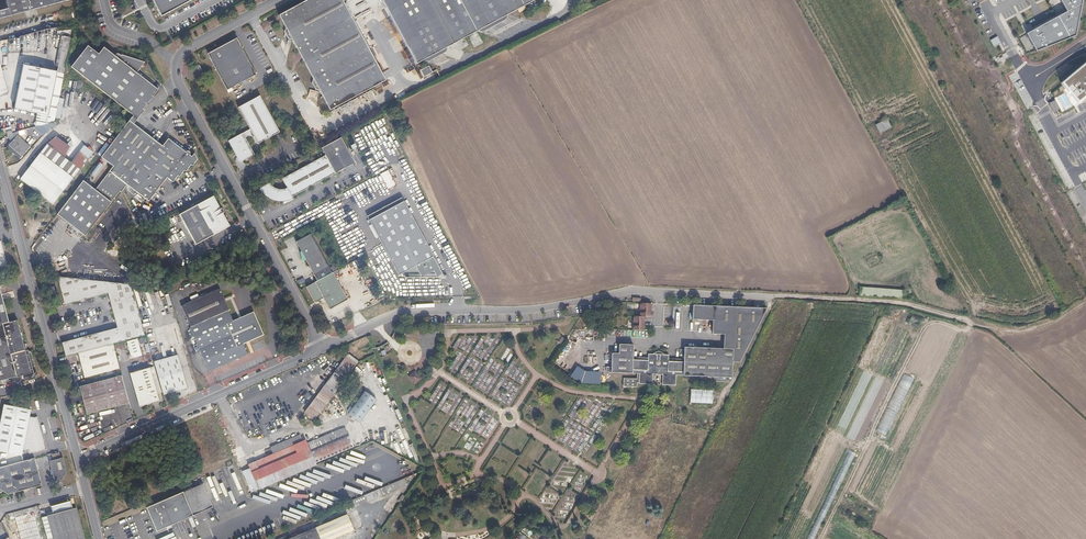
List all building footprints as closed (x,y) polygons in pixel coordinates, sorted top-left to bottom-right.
[(65,0),(0,0),(0,18),(65,0)] [(159,18),(193,0),(149,0),(159,18)] [(279,14),(285,26),(284,31),(289,33),(288,35),(287,37),(292,39),(312,77),(311,82),(315,83),(315,85),(314,88),(319,89),(329,109),(386,80),(344,0),(305,0),(279,14)] [(416,64),(423,60),(427,61),(429,57),(433,58),(435,54),(440,51),(413,0),(383,0),(416,64)] [(440,51),(441,51),(446,52),(447,47),(478,31),(482,33),(484,28),(489,29),(490,25),(496,22),(501,23),(502,18),(507,20),(508,15),(538,0),(413,0),(440,51)] [(1082,0),(1060,0),(1066,12),(1028,35),(1036,52),(1075,36),(1082,0)] [(236,37),(211,50),(212,51),(211,55),(209,56),(226,89),(255,73),(237,38),(236,37)] [(997,37),(990,41),(994,47),(1000,43),(997,37)] [(129,120),(134,124),(145,110),(144,109),(160,89),(139,73),(142,70),(142,69),(147,63),(124,56),(123,56),(116,57),(105,49),(99,55),(89,47),(72,68),(133,116),(129,120)] [(66,63),(68,54),(61,53),(57,71),(64,73),(66,63)] [(55,118),(64,73),(57,71),(23,65),(14,108),(48,115),(48,116),(55,118)] [(1061,83),(1077,103),(1085,96),(1085,65),(1061,83)] [(429,66),(420,70),(423,77),(432,73),(429,66)] [(238,157),(245,161),(256,155),(248,141),(255,137),(260,145),(281,134),(262,97),(240,108),(251,130),(230,141),(232,145),(233,144),(238,156),(237,156),(238,157)] [(877,123),(881,132),(892,127),(888,118),(877,123)] [(134,124),(129,120),(102,156),(115,165),(96,188),(84,179),(58,213),(86,235),(121,190),(123,192),(128,184),(150,201),(168,177),(174,181),(179,175),(180,176),(185,169),(187,170),(192,164),(193,165),(198,159),(195,152),(192,156),(190,158),(188,156),(189,154),(190,152),(189,151),(187,151),(186,152),(168,139),(163,146),(134,124)] [(17,136),(9,145),(22,156),(30,147),(17,136)] [(87,158),(82,154),(79,152),(71,163),(64,158),(65,157),(66,151),(66,144),(56,136),(47,144),(20,179),(52,204),(87,158)] [(328,157),(284,180),(289,189),(288,190),(285,191),(281,191),(278,190),(276,189),(274,187),(272,185),(261,191),(261,192),(264,195),(267,198),(271,201),(274,202),(277,203),(281,203),(284,203),(287,203),(290,202),(295,200),(294,198),(357,165),(344,139),(324,149),(328,157)] [(214,200),(181,217),(196,247),(230,229),(214,200)] [(404,202),(369,221),(400,279),(445,278),(404,202)] [(320,282),(335,274),(315,236),(301,243),(305,253),(304,254),(305,261),(309,260),(320,282)] [(864,260),(867,266),(880,259),(877,253),(864,260)] [(317,284),(309,288),(318,304),(326,299),(332,311),(351,301),(336,274),(335,274),(320,282),(317,284)] [(74,280),(58,278),(66,307),(80,303),(74,280)] [(95,299),(91,282),(74,280),(80,303),(95,299)] [(95,299),(109,296),(106,284),(91,282),(95,299)] [(137,300),(134,287),(106,284),(109,296),(112,306),(137,300)] [(24,344),(17,320),(9,322),(0,290),(0,382),(15,378),(15,381),(19,383),(36,378),(39,374),(33,353),(28,349),(25,350),(25,349),(24,344)] [(222,292),(183,308),(192,330),(191,331),(209,374),(248,357),(245,348),(265,339),(255,316),(243,321),(241,322),(235,325),(230,314),(231,314),(227,305),(226,302),(222,292)] [(243,321),(233,299),(226,302),(227,305),(232,303),(241,322),(243,321)] [(115,318),(140,312),(137,300),(112,306),(115,318)] [(649,313),(650,308),(650,303),(640,303),(638,317),(634,317),(633,330),(643,331),(644,321),(646,322),(646,317),(653,318),(653,313),(649,313)] [(691,320),(712,321),(711,335),(723,336),(722,350),(684,348),(683,360),(668,359),(668,356),(663,356),(662,354),(660,353),(658,352),(657,352),(655,353),(654,354),(653,355),(648,355),(647,358),(632,358),(633,345),(618,345),(618,354),(611,354),(610,367),(606,367),(606,372),(639,374),(638,380),(624,380),(623,387),(636,387),(638,384),(652,384),(652,374),(662,375),(661,385),(675,386),(675,376),(731,378),(732,363),(739,363),(765,310),(692,306),(691,320)] [(121,343),(147,337),(140,312),(115,318),(118,330),(121,343)] [(909,321),(921,325),(922,323),(924,318),(911,314),(909,321)] [(113,346),(121,343),(118,330),(105,333),(109,347),(113,346)] [(95,350),(109,347),(105,333),(91,337),(95,350)] [(81,354),(95,350),(91,337),(78,340),(81,354)] [(63,344),(67,358),(78,355),(81,354),(78,340),(63,344)] [(119,371),(113,346),(109,347),(95,350),(81,354),(78,355),(85,379),(119,371)] [(315,419),(358,361),(348,354),(305,413),(315,419)] [(154,362),(163,396),(187,389),(178,355),(154,362)] [(162,393),(154,366),(130,373),(139,406),(159,400),(157,395),(162,393)] [(577,366),(570,376),(580,383),(601,384),(600,372),(585,372),(577,366)] [(414,370),(408,375),(414,384),(422,379),(414,370)] [(916,378),(907,374),(876,433),(885,437),(916,378)] [(87,414),(129,403),(121,376),(79,387),(87,414)] [(714,391),(691,390),(690,402),(712,404),(714,391)] [(377,401),(365,392),(349,413),(361,423),(377,401)] [(28,451),(29,454),(46,449),(38,417),(34,418),(30,416),(31,410),(4,404),(0,426),(0,451),(22,455),(22,452),(28,451)] [(253,492),(316,465),(316,463),(353,447),(345,427),(307,443),(306,440),(303,441),(300,435),(271,447),(273,454),(248,464),(249,466),(247,466),(248,469),(244,470),(253,492)] [(34,458),(0,467),(0,490),(8,494),(41,485),(34,458)] [(49,462),(54,482),(61,480),(66,472),(63,458),(49,462)] [(403,478),(353,500),(355,506),(406,485),(403,478)] [(147,509),(156,531),(212,507),(202,483),(146,507),(147,509)] [(50,538),(84,538),(76,509),(72,510),(70,503),(50,509),(51,516),(45,518),(50,538)] [(35,517),(30,518),(29,514),(14,518),(20,538),(41,538),(35,517)] [(353,530),(347,515),(289,538),(331,538),(353,530)]
